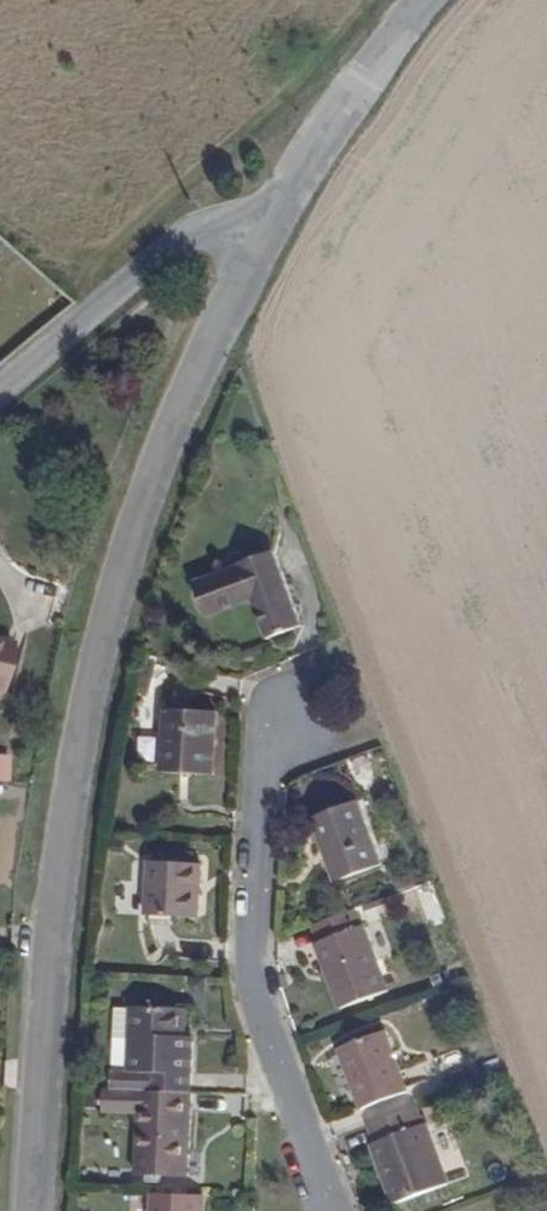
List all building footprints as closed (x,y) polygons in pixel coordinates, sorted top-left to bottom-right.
[(308,623),(279,544),(244,557),(238,564),(198,580),(212,617),(255,602),(270,638),(308,623)] [(23,651),(0,644),(0,699),(12,702),(23,651)] [(215,771),(220,707),(163,704),(159,769),(215,771)] [(386,862),(363,797),(311,816),(336,882),(386,862)] [(201,917),(204,859),(146,856),(141,914),(201,917)] [(394,990),(371,927),(364,921),(359,906),(315,923),(345,1008),(394,990)] [(196,1091),(197,1042),(190,1035),(191,1010),(132,1006),(129,1069),(147,1070),(147,1088),(192,1091),(196,1091)] [(417,1090),(393,1025),(343,1042),(369,1108),(417,1090)] [(189,1171),(192,1091),(147,1088),(105,1085),(103,1108),(139,1111),(136,1169),(189,1171)] [(453,1182),(432,1125),(426,1119),(420,1106),(371,1124),(375,1142),(372,1148),(395,1205),(453,1182)] [(202,1194),(147,1192),(146,1210),(202,1210),(202,1194)]
